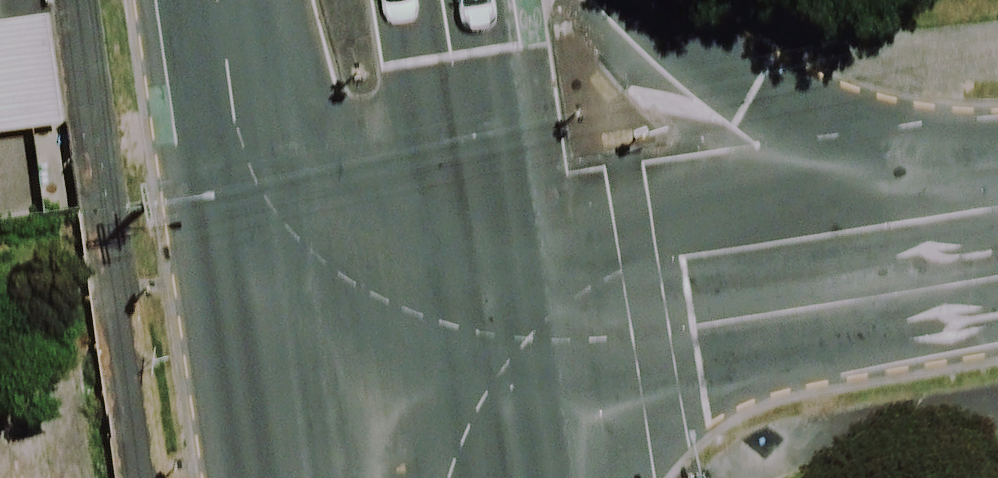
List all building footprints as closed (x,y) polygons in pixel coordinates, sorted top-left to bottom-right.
[(58,131),(40,11),(0,17),(0,140),(58,131)]
